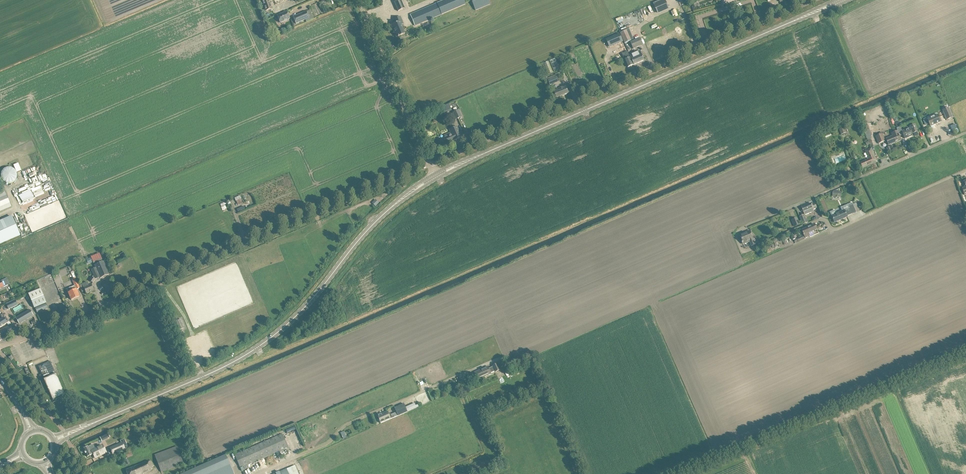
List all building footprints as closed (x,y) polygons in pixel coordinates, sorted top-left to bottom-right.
[(269,0),(265,0),(262,1),(266,11),(272,9),(269,0)] [(394,2),(398,11),(404,8),(401,0),(399,0),(394,2)] [(410,14),(415,26),(466,5),(464,0),(443,0),(410,14)] [(475,11),(491,4),(489,0),(471,0),(475,11)] [(669,8),(666,1),(655,6),(657,12),(669,8)] [(290,19),(287,12),(277,16),(280,23),(290,19)] [(309,18),(306,12),(293,17),(296,24),(309,18)] [(405,34),(400,22),(402,21),(400,17),(393,20),(395,24),(391,25),(396,37),(398,37),(399,37),(399,36),(405,34)] [(625,43),(634,39),(629,28),(619,32),(625,43)] [(622,39),(619,32),(606,38),(608,44),(622,39)] [(643,45),(640,38),(631,42),(634,49),(643,45)] [(634,65),(630,56),(628,51),(622,54),(628,68),(634,65)] [(642,55),(640,51),(630,56),(634,65),(644,60),(642,55)] [(556,58),(550,60),(555,72),(560,70),(559,66),(556,58)] [(549,61),(544,63),(548,75),(554,72),(549,61)] [(569,93),(567,88),(566,85),(561,87),(562,90),(559,91),(558,89),(554,90),(557,98),(569,93)] [(953,117),(949,108),(943,110),(947,120),(953,117)] [(456,119),(461,117),(459,110),(453,113),(456,119)] [(941,122),(938,115),(928,119),(930,124),(931,126),(941,122)] [(913,133),(918,131),(915,124),(910,126),(911,128),(910,129),(910,128),(902,131),(901,127),(897,128),(900,136),(903,135),(905,139),(913,136),(912,133),(913,133)] [(958,132),(955,124),(946,128),(949,136),(958,132)] [(462,137),(457,126),(449,129),(450,132),(444,135),(445,137),(439,140),(441,146),(462,137)] [(868,130),(864,131),(869,141),(866,143),(867,146),(869,145),(871,149),(872,150),(875,148),(873,143),(871,140),(872,134),(870,129),(868,130)] [(902,140),(898,131),(892,133),(893,136),(886,139),(889,144),(890,144),(890,145),(902,140)] [(876,137),(879,144),(885,141),(882,134),(876,137)] [(965,153),(965,147),(962,138),(958,140),(963,154),(965,153)] [(862,168),(877,162),(872,150),(871,149),(866,151),(869,159),(860,162),(862,168)] [(17,176),(17,175),(17,173),(16,172),(16,171),(15,169),(14,168),(12,168),(11,167),(9,167),(8,167),(6,168),(5,168),(4,169),(3,170),(2,172),(1,173),(1,175),(1,176),(2,178),(2,179),(3,180),(4,181),(5,182),(7,183),(8,183),(10,183),(11,183),(13,182),(14,181),(15,180),(16,179),(17,178),(17,176)] [(12,207),(5,192),(0,194),(0,212),(4,210),(12,207)] [(805,215),(814,211),(814,209),(817,208),(815,204),(812,205),(812,204),(811,204),(811,203),(802,207),(804,212),(805,215)] [(841,219),(847,217),(845,210),(832,216),(835,222),(839,220),(841,219)] [(808,222),(807,218),(805,219),(804,215),(800,217),(803,224),(808,222)] [(19,235),(11,216),(0,221),(0,243),(19,235)] [(812,231),(817,229),(815,225),(802,230),(806,238),(810,236),(810,237),(814,235),(812,231)] [(755,244),(750,231),(739,235),(743,244),(750,241),(752,246),(755,244)] [(99,253),(91,257),(94,263),(102,260),(99,253)] [(95,265),(96,268),(91,270),(94,275),(92,277),(90,281),(93,283),(95,279),(100,277),(100,278),(109,274),(103,261),(95,265)] [(79,296),(76,289),(80,288),(75,278),(72,280),(75,286),(67,290),(69,296),(70,297),(71,300),(79,296)] [(94,290),(92,286),(92,285),(89,286),(87,283),(82,285),(86,293),(94,290)] [(28,294),(34,308),(47,303),(41,289),(28,294)] [(15,301),(6,305),(8,310),(17,306),(15,301)] [(46,303),(35,308),(37,313),(48,308),(46,303)] [(19,324),(33,315),(30,310),(16,318),(19,324)] [(9,321),(8,320),(6,321),(4,318),(0,320),(0,327),(9,321)] [(180,320),(175,322),(179,330),(183,328),(180,320)] [(15,332),(12,325),(0,330),(0,336),(1,339),(15,332)] [(65,395),(56,374),(53,376),(52,373),(55,371),(50,361),(38,366),(41,374),(39,375),(42,381),(40,381),(44,392),(48,390),(53,400),(65,395)] [(491,373),(495,371),(495,372),(501,369),(498,363),(493,366),(493,367),(489,368),(488,367),(475,372),(478,380),(491,374),(491,373)] [(407,412),(412,410),(410,405),(405,407),(404,404),(394,408),(398,416),(407,412)] [(390,413),(388,414),(387,411),(377,416),(378,417),(377,417),(377,418),(377,420),(378,420),(379,420),(381,423),(392,418),(390,413)] [(242,467),(288,447),(282,434),(235,455),(240,468),(242,467)] [(123,441),(112,446),(115,452),(129,445),(125,437),(121,438),(123,441)] [(88,447),(83,449),(87,457),(92,455),(93,454),(95,457),(106,452),(102,446),(95,449),(93,445),(88,447)] [(183,464),(177,447),(155,455),(161,473),(183,464)] [(183,473),(234,473),(226,456),(183,473)] [(126,470),(128,473),(141,473),(152,469),(149,462),(148,460),(140,464),(130,468),(126,470)]
